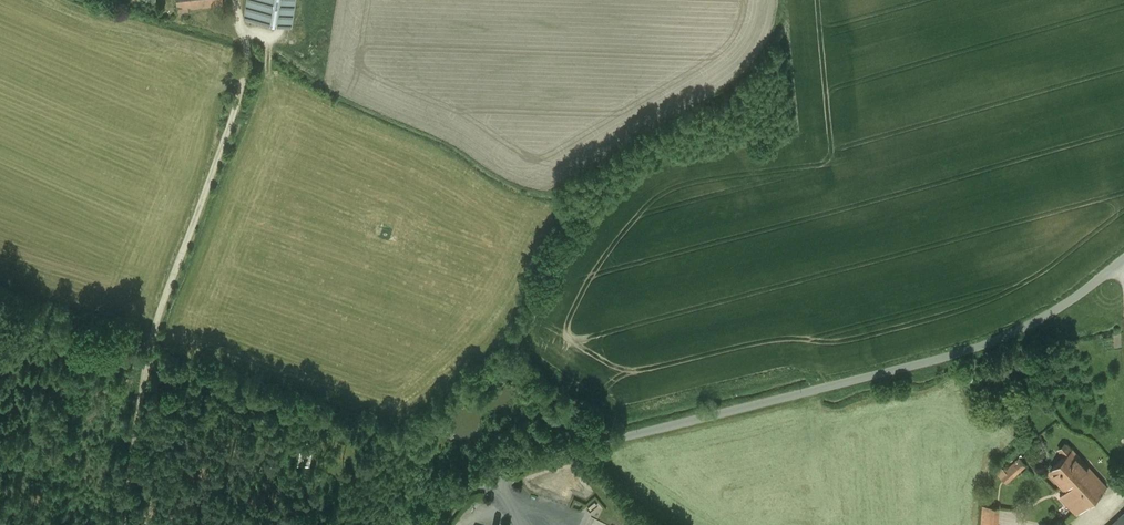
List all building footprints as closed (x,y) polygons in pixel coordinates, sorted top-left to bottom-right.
[(246,17),(292,23),(295,0),(248,0),(246,17)] [(1105,491),(1070,452),(1046,474),(1064,494),(1059,499),(1075,518),(1105,491)] [(1020,459),(1005,473),(1011,480),(1026,466),(1020,459)] [(984,509),(983,524),(996,524),(998,510),(984,509)] [(1114,524),(1123,524),(1123,515),(1114,524)]
